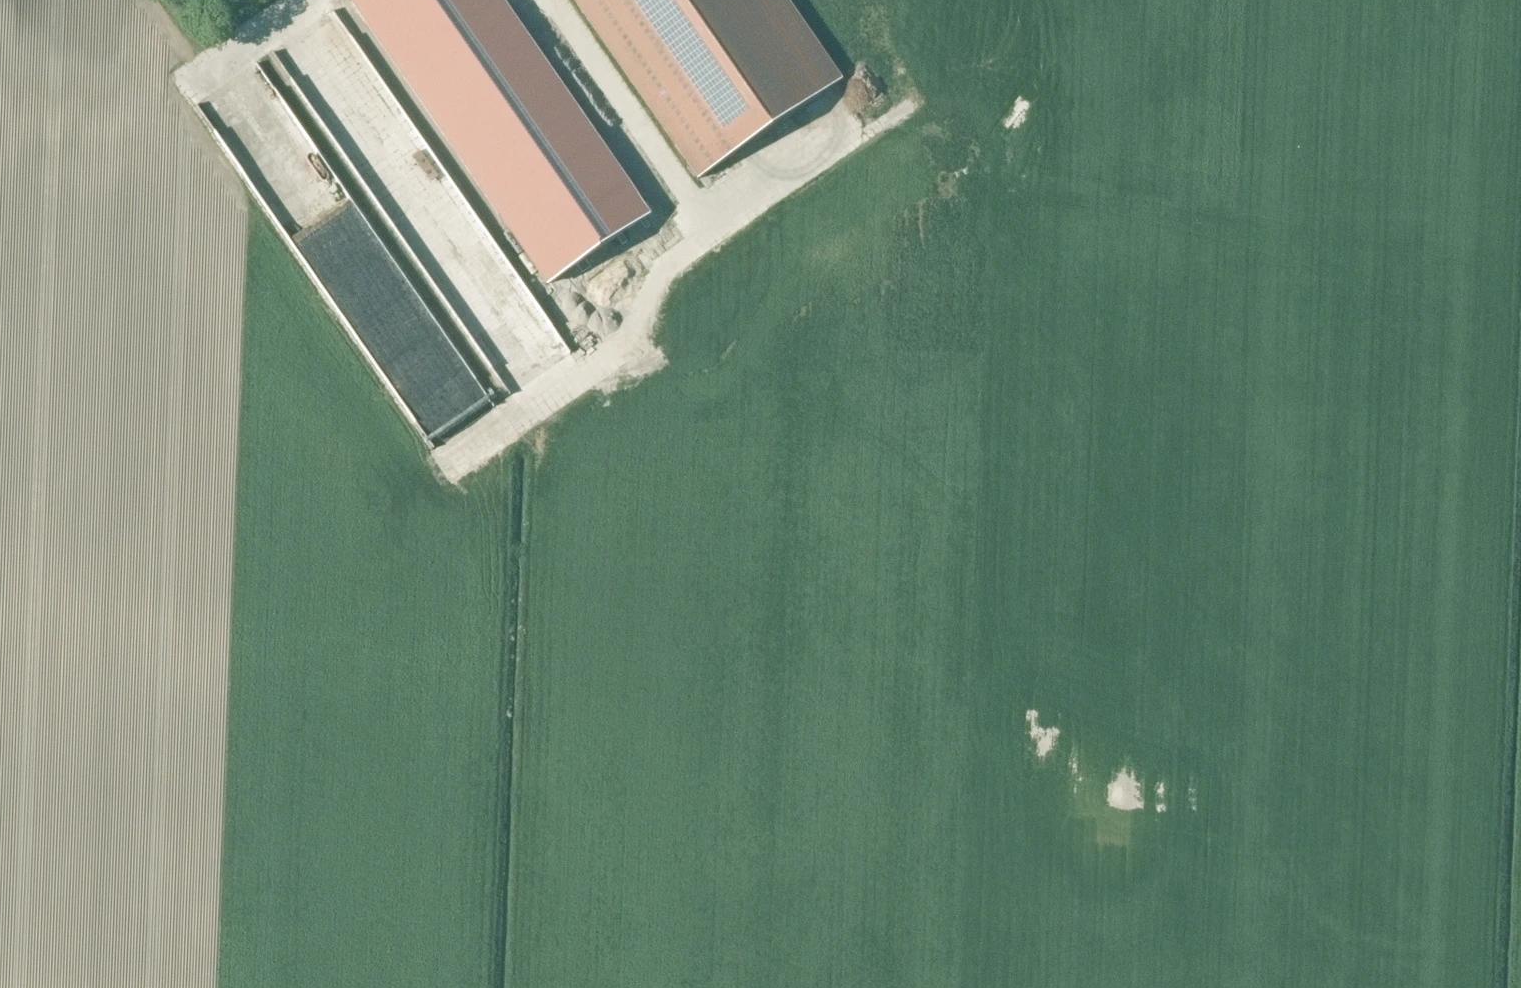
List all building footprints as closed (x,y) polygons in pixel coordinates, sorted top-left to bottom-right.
[(554,280),(653,212),(507,0),(361,0),(554,280)] [(701,178),(838,83),(781,0),(577,0),(701,178)] [(516,321),(536,352),(597,312),(577,282),(516,321)]
